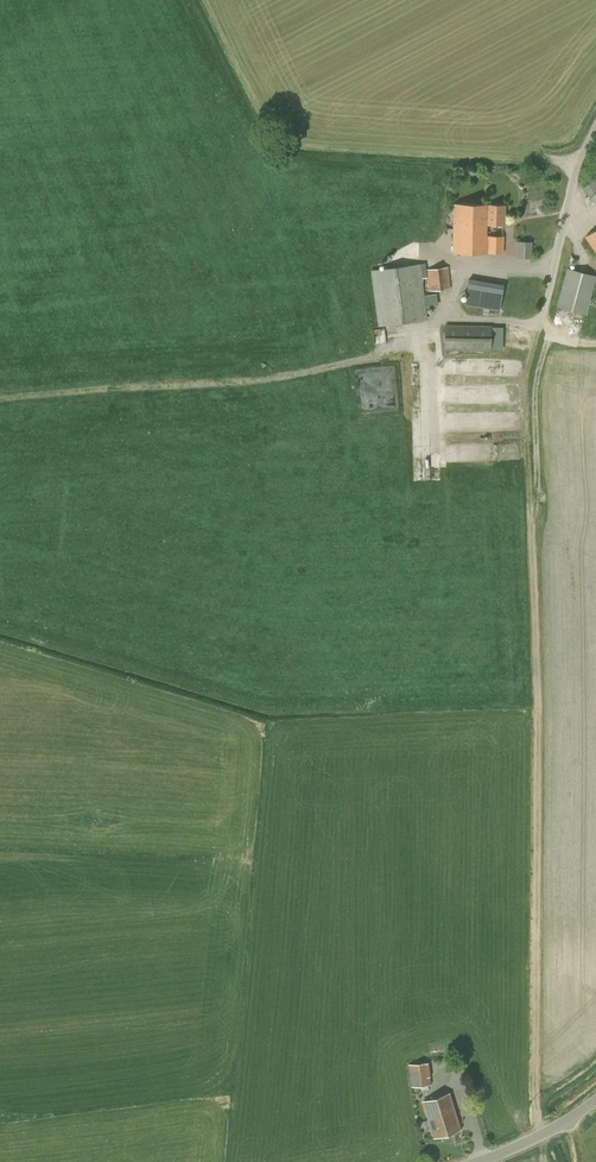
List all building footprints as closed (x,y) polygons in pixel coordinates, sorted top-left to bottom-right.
[(583,187),(595,205),(595,178),(583,187)] [(476,218),(476,204),(454,204),(454,252),(503,252),(503,236),(486,236),(486,224),(486,218),(476,218)] [(505,205),(476,204),(476,218),(486,218),(486,224),(504,224),(505,205)] [(586,237),(595,251),(595,229),(586,237)] [(517,258),(532,258),(532,241),(517,241),(517,258)] [(371,270),(378,326),(428,319),(421,263),(371,270)] [(427,269),(429,291),(451,288),(449,266),(427,269)] [(587,315),(595,279),(595,275),(567,267),(556,306),(587,315)] [(504,284),(469,278),(465,305),(467,306),(466,311),(481,314),(482,308),(499,311),(504,284)] [(492,325),(444,324),(444,350),(491,351),(492,325)] [(429,1062),(409,1065),(411,1087),(413,1087),(414,1091),(423,1090),(422,1084),(431,1083),(429,1062)] [(449,1093),(423,1101),(434,1137),(460,1129),(449,1093)]
